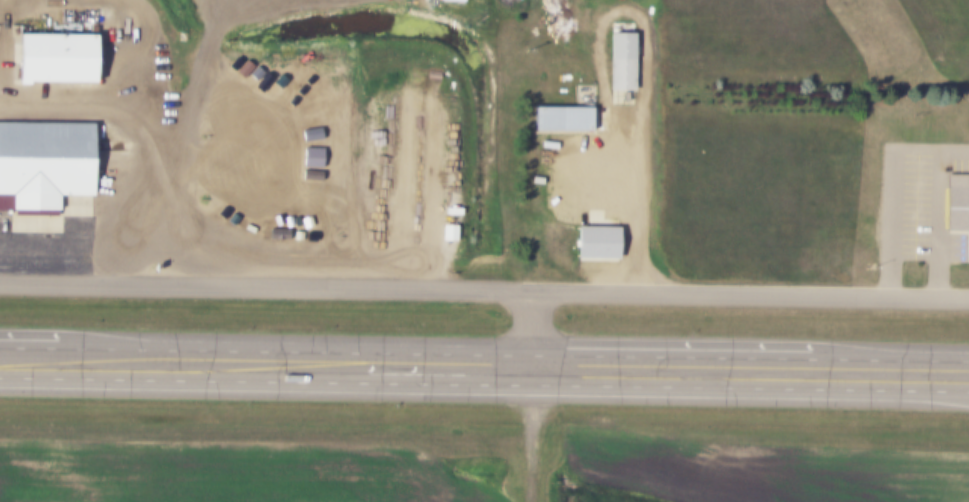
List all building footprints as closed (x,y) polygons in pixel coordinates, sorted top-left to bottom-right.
[(631,81),(608,81),(608,26),(632,27),(631,81)] [(15,34),(93,35),(92,82),(15,82),(15,34)] [(532,100),(588,101),(588,124),(532,124),(532,100)] [(57,211),(0,210),(0,122),(90,123),(89,195),(57,195),(57,211)] [(965,188),(968,188),(968,265),(965,265),(965,231),(944,231),(944,175),(965,175),(965,188)] [(576,220),(614,221),(614,254),(575,253),(576,220)]
